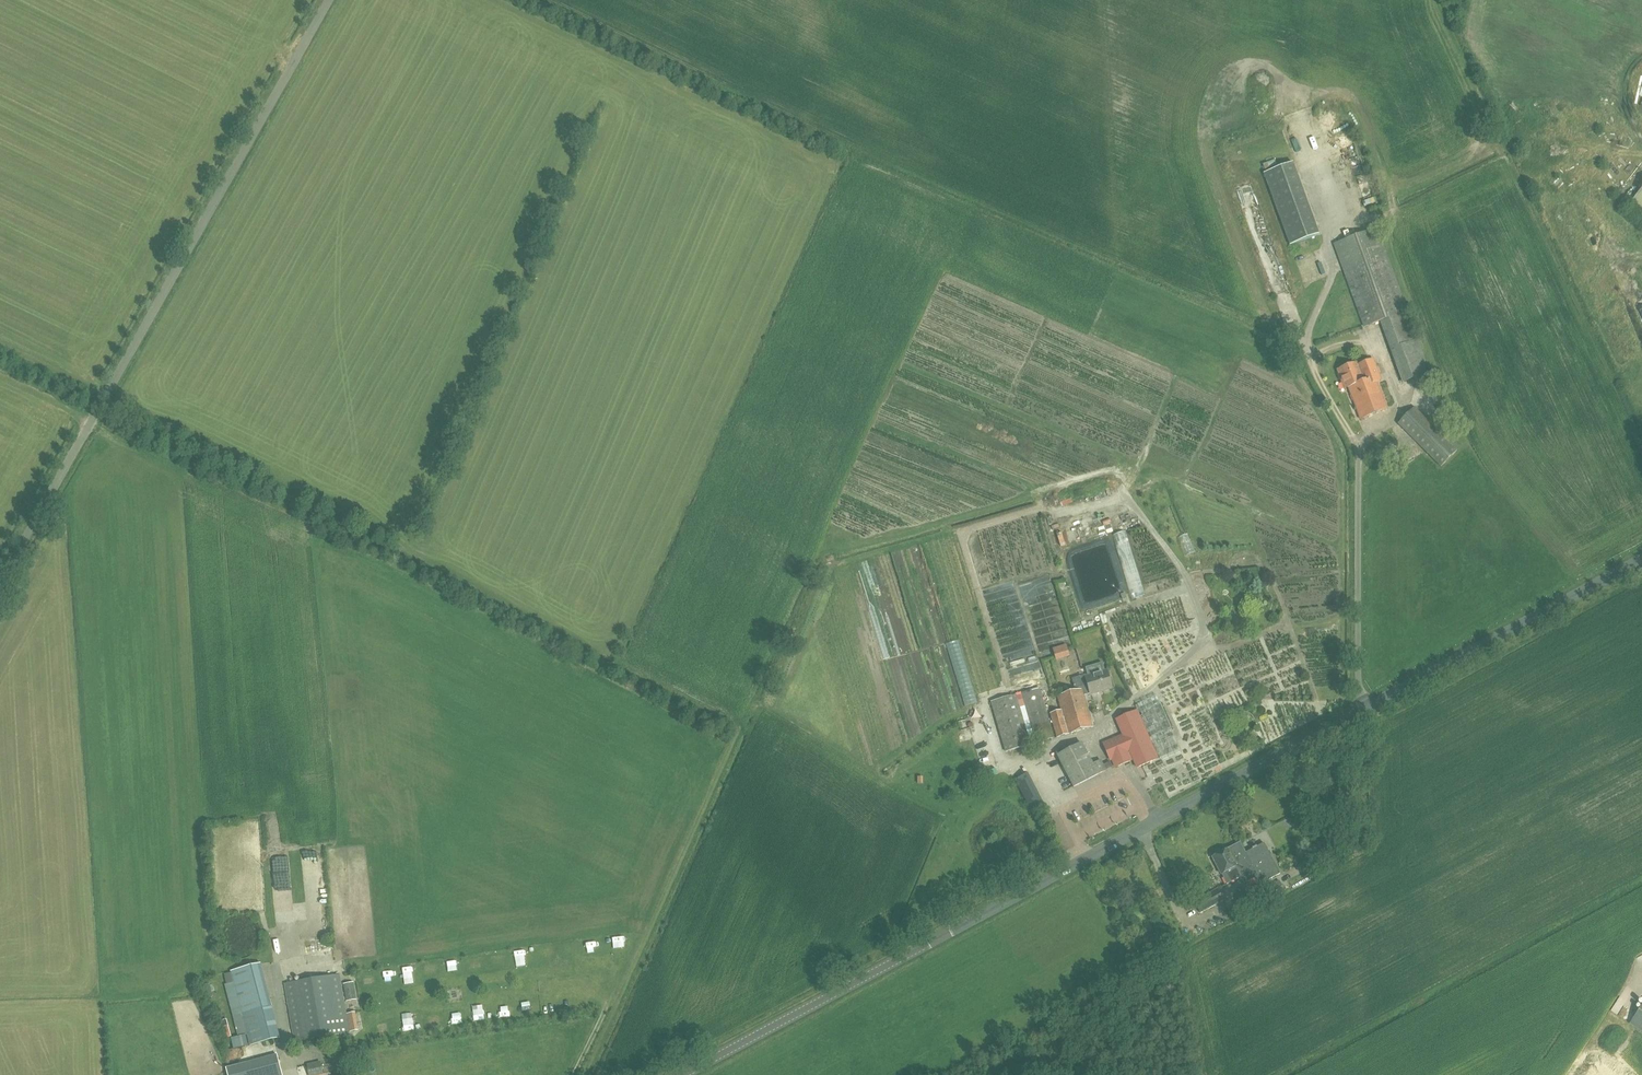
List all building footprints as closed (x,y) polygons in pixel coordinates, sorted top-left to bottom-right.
[(1319,234),(1293,163),(1264,173),(1290,245),(1319,234)] [(1630,203),(1641,213),(1641,189),(1630,203)] [(1430,372),(1387,255),(1376,228),(1335,244),(1365,327),(1382,321),(1404,382),(1430,372)] [(1288,272),(1281,244),(1271,247),(1278,274),(1288,272)] [(1357,362),(1338,369),(1343,383),(1347,381),(1362,419),(1388,408),(1375,377),(1380,376),(1373,359),(1358,365),(1357,362)] [(1457,452),(1415,408),(1398,424),(1440,467),(1457,452)] [(1057,652),(1058,657),(1074,653),(1072,648),(1057,652)] [(1091,693),(1112,687),(1107,670),(1087,676),(1087,674),(1073,678),(1076,688),(1082,686),(1082,689),(1058,695),(1062,709),(1051,713),(1058,736),(1093,726),(1084,694),(1091,693)] [(1054,737),(1039,687),(1022,692),(1037,742),(1054,737)] [(1031,744),(1016,694),(992,701),(1007,751),(1031,744)] [(1184,755),(1172,728),(1159,697),(1137,706),(1138,709),(1117,718),(1124,735),(1104,743),(1111,759),(1113,759),(1116,767),(1132,760),(1129,753),(1131,752),(1138,767),(1159,758),(1162,764),(1184,755)] [(1082,742),(1058,755),(1074,786),(1106,770),(1101,759),(1093,763),(1082,742)] [(1033,793),(1041,790),(1038,783),(1030,786),(1033,793)] [(309,834),(317,833),(316,824),(308,825),(309,834)] [(1335,846),(1330,837),(1309,847),(1314,857),(1335,846)] [(1245,853),(1246,852),(1240,842),(1226,849),(1227,850),(1213,857),(1228,885),(1241,876),(1244,883),(1256,877),(1258,876),(1252,865),(1251,865),(1245,853)] [(1264,843),(1246,852),(1245,853),(1251,865),(1252,865),(1258,876),(1256,877),(1260,884),(1280,874),(1264,843)] [(1223,900),(1217,889),(1194,901),(1200,913),(1223,900)] [(282,953),(288,950),(283,939),(277,942),(282,953)] [(268,1007),(272,1006),(261,963),(257,964),(232,971),(243,1014),(268,1007)] [(362,974),(364,980),(375,977),(374,971),(362,974)] [(285,983),(295,1042),(349,1032),(340,974),(285,983)] [(380,978),(368,980),(369,992),(381,990),(380,978)] [(355,986),(345,988),(347,1001),(357,999),(355,986)] [(360,998),(350,1002),(351,1007),(362,1004),(360,998)] [(1641,1029),(1641,1003),(1630,1021),(1641,1029)] [(224,1023),(227,1036),(236,1034),(233,1021),(224,1023)] [(278,1058),(228,1072),(228,1074),(283,1074),(278,1058)]
